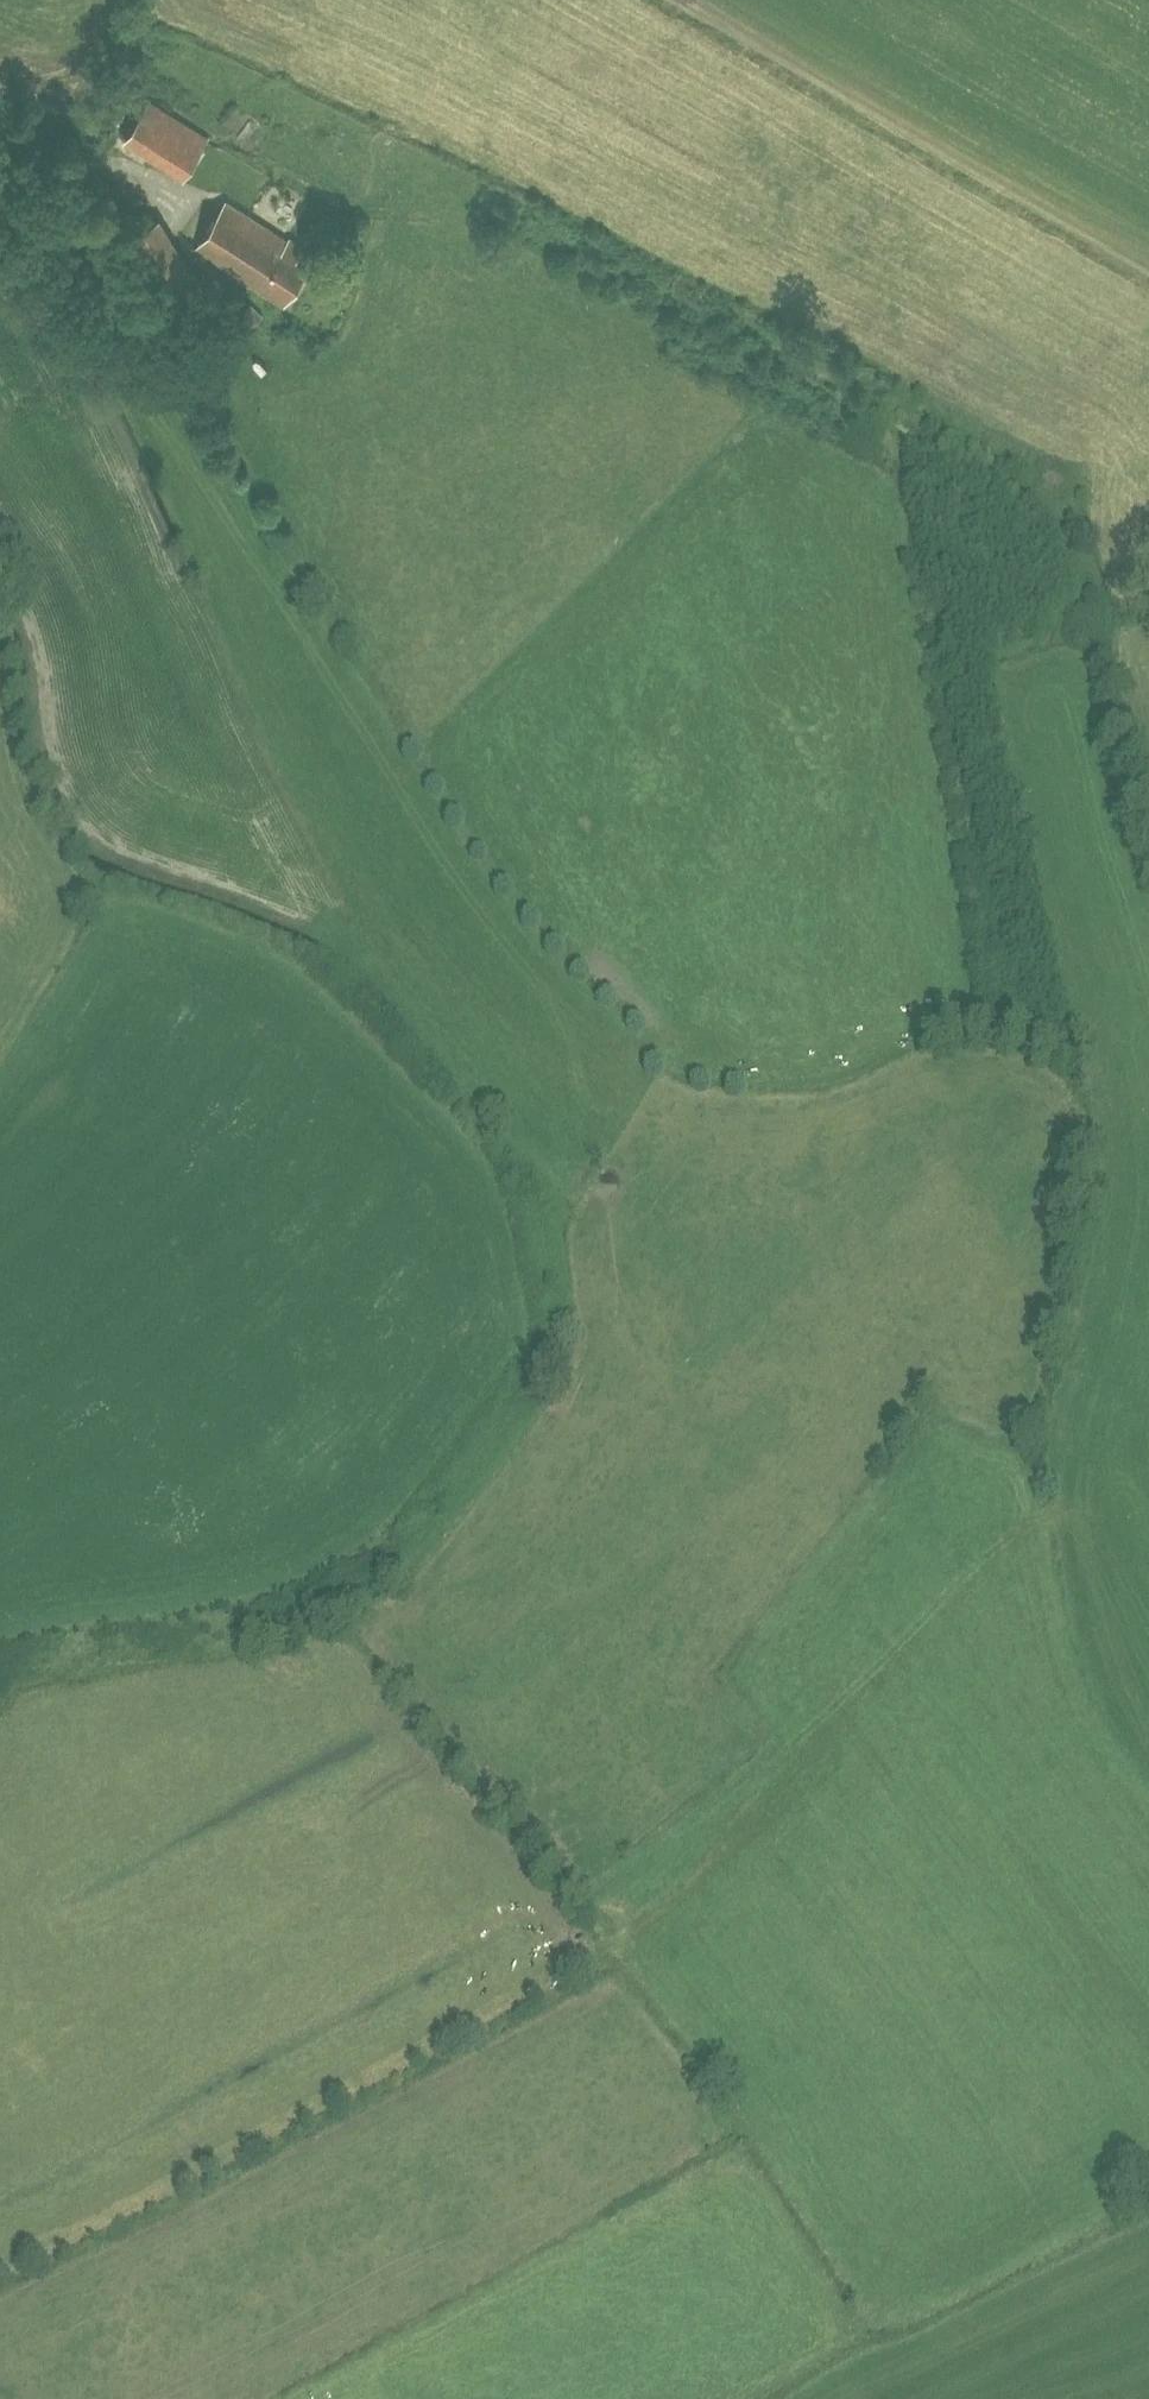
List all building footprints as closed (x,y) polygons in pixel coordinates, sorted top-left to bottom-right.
[(183,176),(207,139),(147,101),(125,138),(183,176)] [(284,305),(313,258),(302,251),(304,247),(291,238),(288,242),(226,202),(196,248),(284,305)] [(166,298),(198,281),(160,216),(130,235),(166,298)] [(254,325),(264,316),(252,303),(242,311),(254,325)]
